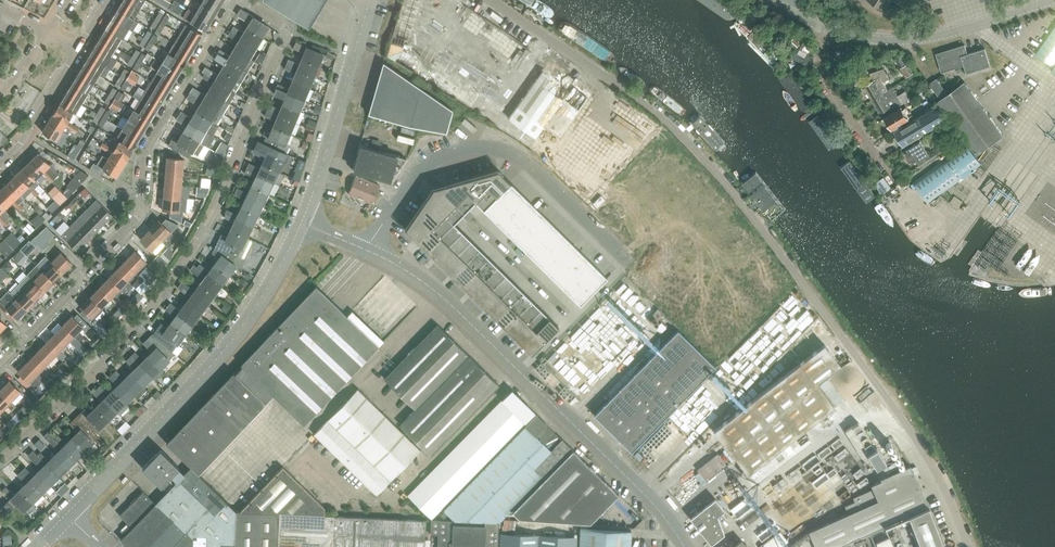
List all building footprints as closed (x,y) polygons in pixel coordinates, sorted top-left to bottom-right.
[(134,19),(140,9),(125,0),(122,0),(117,8),(134,19)] [(140,9),(145,0),(125,0),(140,9)] [(175,0),(173,3),(170,2),(167,7),(178,14),(184,5),(175,0)] [(216,0),(203,0),(202,1),(201,0),(197,0),(197,1),(201,3),(216,12),(221,3),(216,0)] [(308,27),(325,0),(264,0),(308,27)] [(537,0),(518,0),(547,21),(553,12),(537,0)] [(716,0),(692,0),(727,23),(734,12),(716,0)] [(885,10),(891,0),(870,0),(885,10)] [(201,3),(196,12),(210,21),(216,12),(201,3)] [(111,18),(128,28),(134,19),(117,8),(111,18)] [(240,8),(237,14),(250,22),(246,27),(262,37),(269,26),(254,17),(254,16),(243,10),(240,8)] [(210,21),(196,12),(190,21),(205,30),(210,21)] [(616,56),(558,14),(551,23),(610,64),(616,56)] [(105,27),(122,37),(128,28),(111,18),(105,27)] [(779,61),(742,18),(734,26),(770,69),(779,61)] [(180,33),(197,44),(203,34),(186,23),(180,33)] [(233,26),(230,31),(256,47),(262,37),(246,27),(243,32),(233,26)] [(100,37),(117,47),(122,37),(105,27),(100,37)] [(1054,73),(1054,27),(1036,54),(1054,68),(1052,71),(1054,73)] [(230,31),(228,35),(238,41),(234,48),(249,58),(256,47),(230,31)] [(174,43),(191,53),(197,44),(180,33),(174,43)] [(94,46),(111,56),(117,47),(100,37),(94,46)] [(307,46),(296,42),(293,48),(304,53),(301,58),(318,65),(323,54),(307,47),(307,46)] [(168,52),(185,63),(191,53),(174,43),(168,52)] [(936,54),(942,71),(964,64),(967,73),(990,66),(985,49),(968,54),(965,45),(936,54)] [(88,56),(105,66),(111,56),(94,46),(88,56)] [(219,49),(217,52),(222,55),(247,70),(253,60),(249,58),(234,48),(230,55),(219,49)] [(214,51),(211,56),(224,64),(221,69),(237,78),(240,81),(247,70),(222,55),(217,52),(214,51)] [(162,62),(179,72),(185,63),(168,52),(162,62)] [(142,62),(143,60),(146,55),(142,53),(138,60),(142,62)] [(82,65),(99,75),(105,66),(88,56),(82,65)] [(649,79),(617,57),(611,65),(644,87),(649,79)] [(286,65),(313,76),(318,65),(301,58),(298,66),(287,61),(286,65)] [(157,71),(174,81),(179,72),(162,62),(157,71)] [(77,75),(93,85),(99,75),(82,65),(77,75)] [(295,73),(292,81),(309,88),(313,76),(286,65),(284,69),(295,73)] [(205,66),(202,72),(204,73),(205,73),(210,76),(230,89),(237,78),(221,69),(218,74),(205,66)] [(810,104),(782,66),(771,73),(799,112),(810,104)] [(863,88),(866,93),(869,91),(880,112),(888,107),(890,111),(902,103),(893,87),(888,89),(884,82),(890,78),(884,68),(870,73),(874,80),(865,85),(866,87),(863,88)] [(151,81),(168,91),(174,81),(157,71),(151,81)] [(204,73),(202,77),(213,83),(208,90),(224,99),(229,102),(235,92),(230,89),(210,76),(205,73),(204,73)] [(71,84),(88,94),(93,85),(77,75),(71,84)] [(929,83),(940,99),(937,101),(976,155),(1003,135),(965,81),(948,93),(936,78),(929,83)] [(145,90),(162,100),(168,91),(151,81),(145,90)] [(309,88),(292,81),(289,88),(278,84),(276,87),(304,99),(309,88)] [(690,110),(652,82),(646,89),(684,118),(690,110)] [(65,94),(82,104),(88,94),(71,84),(65,94)] [(193,87),(189,93),(197,97),(217,110),(222,113),(229,102),(224,99),(208,90),(205,95),(193,87)] [(282,103),(299,110),(304,99),(276,87),(274,91),(285,96),(282,103)] [(139,100),(156,110),(162,100),(145,90),(139,100)] [(189,93),(186,98),(199,105),(196,111),(211,120),(216,123),(222,113),(217,110),(197,97),(189,93)] [(59,103),(73,112),(76,113),(82,104),(65,94),(59,103)] [(134,109),(151,119),(156,110),(139,100),(134,109)] [(59,103),(53,113),(62,118),(61,120),(66,123),(73,112),(59,103)] [(269,104),(267,110),(294,121),(299,110),(282,103),(280,109),(269,104)] [(915,144),(903,151),(912,165),(929,155),(920,141),(919,142),(917,139),(932,129),(944,150),(956,142),(945,122),(946,121),(937,106),(894,132),(903,147),(913,141),(915,144)] [(885,117),(892,129),(909,119),(902,107),(885,117)] [(128,119),(145,129),(151,119),(134,109),(128,119)] [(294,121),(267,110),(264,116),(275,120),(273,126),(290,133),(294,121)] [(181,111),(178,115),(184,118),(205,131),(211,120),(196,111),(191,117),(181,111)] [(53,113),(48,122),(62,130),(66,123),(61,120),(62,118),(53,113)] [(700,113),(688,125),(720,157),(732,146),(700,113)] [(178,115),(176,119),(184,124),(184,123),(187,125),(183,131),(199,141),(203,144),(204,145),(209,147),(215,137),(205,131),(184,118),(178,115)] [(840,146),(816,115),(809,120),(833,151),(840,146)] [(122,128),(139,138),(145,129),(128,119),(122,128)] [(48,122),(42,131),(56,140),(62,130),(48,122)] [(263,142),(276,148),(279,142),(285,144),(290,133),(273,126),(270,133),(264,131),(263,135),(265,136),(263,142)] [(116,138),(119,140),(133,148),(139,138),(122,128),(116,138)] [(174,135),(168,145),(188,157),(192,151),(197,155),(204,145),(203,144),(199,141),(183,131),(179,138),(174,135)] [(119,140),(112,151),(118,154),(119,152),(127,157),(133,148),(119,140)] [(262,163),(278,171),(284,159),(274,154),(276,148),(263,142),(259,152),(265,155),(262,163)] [(913,182),(928,203),(982,165),(967,144),(913,182)] [(352,170),(390,181),(407,158),(360,145),(352,170)] [(118,154),(112,151),(108,158),(122,167),(128,158),(127,157),(119,152),(118,154)] [(60,173),(43,156),(39,152),(31,159),(38,167),(40,165),(44,170),(46,168),(50,173),(47,176),(51,181),(60,173)] [(877,196),(846,155),(839,160),(870,202),(877,196)] [(166,170),(182,172),(184,159),(167,157),(166,170)] [(104,168),(116,176),(122,167),(108,158),(102,168),(104,168)] [(38,167),(31,159),(23,167),(35,179),(42,171),(44,170),(40,165),(38,167)] [(94,163),(90,168),(100,175),(104,168),(102,168),(96,164),(94,163)] [(252,170),(252,171),(273,182),(278,171),(262,163),(258,171),(254,169),(253,169),(252,170)] [(88,175),(75,166),(69,176),(73,179),(80,184),(88,175)] [(23,167),(16,174),(23,182),(24,180),(29,185),(30,183),(35,188),(39,183),(35,179),(23,167)] [(42,171),(47,176),(50,173),(46,168),(44,170),(42,171)] [(182,172),(166,170),(165,183),(181,184),(182,172)] [(475,201),(484,210),(511,182),(510,182),(498,170),(455,182),(433,188),(432,190),(427,196),(405,229),(531,353),(558,326),(454,223),(459,217),(475,201)] [(273,182),(252,171),(251,173),(251,174),(251,175),(251,176),(255,178),(251,185),(268,193),(273,182)] [(32,188),(29,185),(24,180),(23,182),(16,174),(8,182),(24,198),(31,191),(31,190),(32,188)] [(348,194),(372,204),(380,185),(356,176),(348,194)] [(8,182),(0,189),(8,196),(9,195),(13,199),(15,198),(19,202),(24,198),(8,182)] [(607,277),(511,182),(484,210),(580,305),(607,277)] [(181,184),(165,183),(163,196),(180,197),(181,184)] [(246,196),(263,204),(268,193),(251,185),(246,196)] [(63,193),(67,197),(74,191),(69,186),(63,193)] [(35,188),(32,191),(36,196),(40,192),(35,188)] [(12,201),(13,199),(9,195),(8,196),(0,189),(0,204),(4,208),(12,201)] [(601,195),(593,203),(597,207),(605,199),(601,195)] [(180,197),(163,196),(162,209),(179,210),(180,197)] [(241,207),(257,215),(263,204),(246,196),(241,207)] [(12,201),(16,206),(20,202),(19,202),(15,198),(13,199),(12,201)] [(96,199),(87,208),(103,224),(112,215),(96,199)] [(20,202),(16,206),(21,211),(24,207),(20,202)] [(237,214),(227,210),(226,213),(252,226),(257,215),(241,207),(237,214)] [(87,208),(78,217),(95,233),(103,224),(87,208)] [(230,229),(247,237),(252,226),(226,213),(225,213),(223,216),(234,222),(230,229)] [(4,217),(1,221),(6,225),(9,222),(4,217)] [(78,217),(70,225),(86,241),(95,233),(78,217)] [(159,220),(149,229),(160,239),(164,244),(168,247),(177,238),(171,231),(178,224),(166,218),(162,223),(159,220)] [(183,223),(178,231),(185,235),(190,227),(183,223)] [(86,241),(70,225),(61,235),(77,250),(86,241)] [(48,243),(56,235),(46,226),(31,241),(43,252),(50,245),(48,243)] [(149,229),(140,239),(151,249),(160,239),(149,229)] [(225,241),(241,248),(247,237),(230,229),(227,236),(225,241)] [(222,254),(232,262),(236,256),(238,257),(241,248),(225,241),(227,236),(221,234),(212,252),(219,257),(222,253),(222,254)] [(24,245),(20,249),(27,255),(31,251),(24,245)] [(25,255),(20,250),(13,257),(18,262),(25,255)] [(135,250),(126,260),(137,270),(146,261),(135,250)] [(61,252),(51,261),(62,272),(72,263),(61,252)] [(222,253),(219,257),(214,264),(229,275),(236,265),(232,262),(222,254),(222,253)] [(62,272),(51,261),(45,255),(36,265),(43,271),(54,281),(62,272)] [(126,260),(117,269),(128,280),(137,270),(126,260)] [(7,261),(2,266),(8,272),(11,268),(11,264),(7,261)] [(202,279),(199,284),(214,294),(221,285),(197,267),(194,264),(190,269),(202,279)] [(200,264),(197,267),(221,285),(229,275),(214,264),(209,271),(200,264)] [(0,269),(0,282),(8,273),(1,267),(0,269)] [(117,269),(108,278),(119,289),(128,280),(117,269)] [(33,270),(28,275),(45,290),(54,281),(43,271),(38,275),(33,270)] [(28,274),(19,283),(25,289),(36,300),(45,290),(28,275),(28,274)] [(108,278),(99,287),(110,298),(119,289),(108,278)] [(1,300),(0,301),(0,309),(11,320),(15,316),(18,318),(27,309),(16,298),(10,292),(0,283),(0,300),(1,300)] [(19,283),(10,292),(16,298),(27,309),(36,300),(25,289),(19,283)] [(199,284),(192,293),(207,304),(214,294),(199,284)] [(379,346),(316,286),(242,364),(243,366),(235,374),(233,373),(166,443),(198,474),(273,395),(304,424),(379,346)] [(110,298),(99,287),(90,297),(101,307),(110,298)] [(192,293),(185,303),(199,314),(207,304),(192,293)] [(101,307),(90,297),(81,306),(84,309),(80,313),(93,325),(106,312),(101,307)] [(199,314),(185,303),(177,313),(192,324),(199,314)] [(177,313),(170,323),(185,334),(192,324),(177,313)] [(63,325),(74,335),(83,326),(72,315),(63,325)] [(185,334),(170,323),(163,333),(177,344),(185,334)] [(499,385),(437,324),(383,380),(414,410),(400,424),(431,455),(499,385)] [(74,335),(63,325),(54,334),(65,345),(74,335)] [(678,329),(594,415),(631,451),(715,366),(714,366),(678,329)] [(145,340),(153,349),(148,355),(160,368),(169,359),(175,354),(170,349),(152,333),(145,340)] [(54,334),(45,343),(56,354),(65,345),(54,334)] [(87,338),(82,343),(87,349),(92,344),(93,344),(87,338)] [(36,352),(47,363),(56,354),(45,343),(36,352)] [(841,365),(824,344),(713,431),(744,470),(742,471),(742,472),(741,473),(741,474),(742,474),(742,475),(743,475),(744,476),(744,475),(745,475),(747,474),(834,406),(817,384),(841,365)] [(130,355),(152,377),(160,368),(148,355),(143,359),(135,351),(130,355)] [(36,352),(27,362),(38,372),(47,363),(36,352)] [(134,369),(130,372),(143,385),(152,377),(130,355),(125,360),(134,369)] [(38,372),(27,362),(18,371),(29,382),(38,372)] [(116,370),(113,373),(134,394),(137,397),(146,388),(143,385),(130,372),(124,378),(116,370)] [(117,385),(113,389),(125,402),(134,394),(113,373),(109,377),(117,385)] [(9,380),(0,390),(11,400),(20,391),(9,380)] [(100,385),(96,390),(117,411),(125,402),(113,389),(108,393),(100,385)] [(314,433),(376,494),(420,449),(358,388),(314,433)] [(0,390),(0,407),(2,410),(11,400),(0,390)] [(95,406),(108,419),(117,411),(96,390),(93,393),(101,401),(95,406)] [(518,416),(501,399),(407,495),(431,518),(499,448),(493,442),(518,416)] [(108,419),(95,406),(90,412),(85,408),(77,416),(94,433),(99,428),(108,419)] [(94,433),(77,416),(70,423),(77,432),(72,437),(84,450),(93,441),(98,437),(94,433)] [(872,461),(876,468),(886,462),(881,455),(877,448),(876,449),(858,422),(851,426),(845,430),(850,437),(849,437),(856,448),(856,447),(862,457),(867,454),(872,461)] [(546,423),(546,424),(535,435),(526,425),(443,509),(454,520),(500,522),(544,478),(571,448),(546,423)] [(58,451),(54,454),(67,467),(76,459),(55,438),(50,432),(45,437),(58,451)] [(84,450),(72,437),(66,443),(58,435),(55,438),(76,459),(84,450)] [(38,440),(34,443),(39,448),(43,445),(38,440)] [(235,543),(236,511),(191,467),(185,473),(160,449),(142,468),(161,486),(163,485),(168,490),(156,503),(143,491),(120,516),(132,527),(120,539),(128,546),(234,546),(235,543)] [(573,449),(512,512),(520,520),(590,523),(618,494),(573,449)] [(41,468),(37,472),(50,485),(58,476),(37,455),(33,450),(28,455),(41,468)] [(37,455),(58,476),(67,467),(54,454),(48,460),(40,452),(37,455)] [(816,546),(836,546),(929,505),(910,465),(880,479),(881,480),(871,485),(873,489),(854,497),(856,501),(846,506),(849,513),(808,531),(816,546)] [(23,469),(20,472),(41,493),(50,485),(37,472),(31,478),(23,469)] [(25,483),(20,489),(32,502),(41,493),(20,472),(17,475),(25,483)] [(5,486),(2,489),(11,498),(10,498),(11,499),(11,498),(24,511),(32,502),(20,489),(14,494),(5,486)] [(691,518),(711,542),(723,533),(711,519),(723,509),(715,499),(691,518)] [(5,515),(14,507),(7,501),(0,508),(0,510),(5,515)] [(920,546),(944,546),(929,506),(908,515),(920,546)] [(236,511),(235,546),(278,546),(279,512),(236,511)] [(425,532),(426,520),(333,516),(332,546),(424,546),(425,532)] [(430,534),(438,534),(437,546),(498,546),(499,523),(485,522),(485,526),(451,525),(452,520),(431,520),(430,534)] [(579,546),(630,546),(631,530),(580,528),(579,546)] [(577,536),(500,533),(500,546),(576,546),(577,536)]
